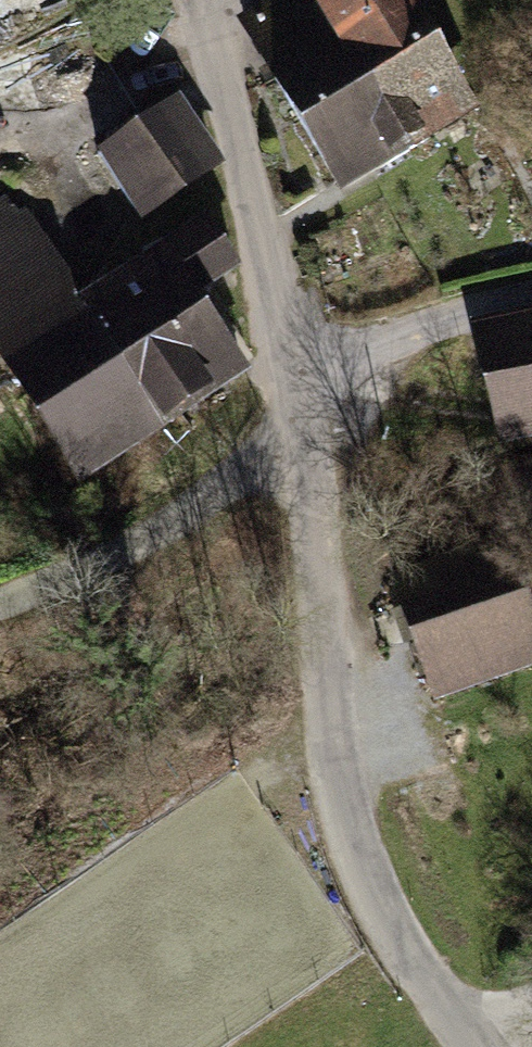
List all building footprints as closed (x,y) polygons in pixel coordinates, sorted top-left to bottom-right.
[(333,204),(472,122),(401,0),(282,0),(231,29),(333,204)] [(190,120),(109,168),(148,232),(228,184),(190,120)] [(16,221),(0,231),(0,395),(6,391),(83,501),(252,394),(204,306),(244,287),(209,246),(90,314),(16,221)] [(463,335),(491,455),(531,448),(531,319),(463,335)] [(429,633),(452,709),(531,685),(531,622),(527,605),(429,633)]
